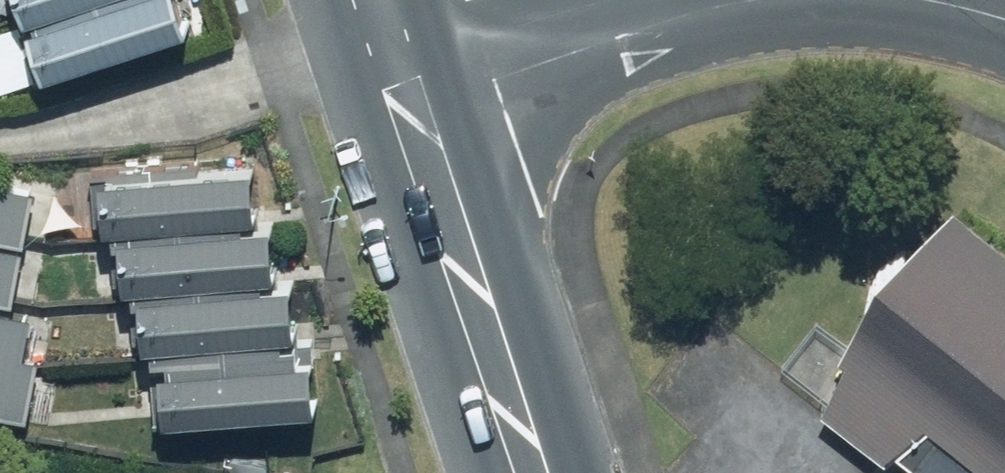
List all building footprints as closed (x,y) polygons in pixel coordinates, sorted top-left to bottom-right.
[(30,11),(45,6),(48,13),(0,29),(0,71),(5,87),(219,16),(214,0),(26,0),(30,11)] [(280,204),(277,150),(121,158),(124,220),(142,219),(146,282),(163,281),(169,404),(347,394),(344,340),(327,341),(323,267),(306,268),(302,203),(280,204)] [(38,236),(47,184),(0,176),(0,230),(38,236)] [(936,211),(828,351),(935,433),(905,472),(1004,472),(1004,265),(936,211)] [(24,294),(33,242),(0,237),(0,290),(24,294)] [(0,297),(0,395),(46,399),(50,350),(38,349),(42,301),(0,297)]
